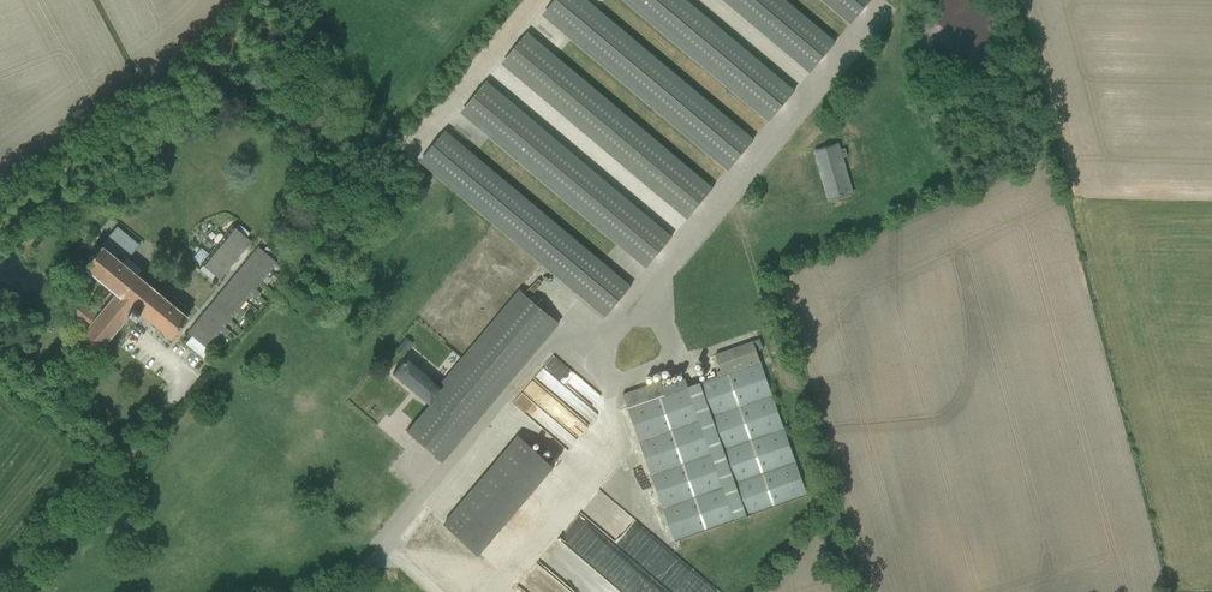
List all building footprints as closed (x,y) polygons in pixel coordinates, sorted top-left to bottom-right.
[(588,0),(555,0),(542,15),(728,170),(755,138),(588,0)] [(687,0),(623,0),(769,123),(795,91),(687,0)] [(786,0),(722,0),(811,74),(837,43),(786,0)] [(850,24),(869,0),(821,0),(850,24)] [(713,186),(528,33),(502,64),(687,217),(713,186)] [(674,237),(486,83),(460,114),(648,268),(674,237)] [(632,285),(445,131),(419,162),(606,316),(632,285)] [(851,192),(838,142),(814,148),(826,199),(851,192)] [(238,223),(234,227),(246,237),(249,232),(238,223)] [(117,226),(101,246),(123,264),(139,244),(117,226)] [(232,226),(224,235),(242,250),(250,241),(246,237),(234,227),(232,226)] [(224,235),(216,245),(235,260),(242,250),(224,235)] [(216,245),(208,254),(227,269),(235,260),(216,245)] [(123,264),(101,246),(83,267),(114,293),(97,314),(82,302),(71,315),(86,327),(82,333),(84,335),(80,341),(80,343),(91,352),(93,352),(98,346),(101,348),(128,315),(133,319),(138,313),(170,339),(187,317),(186,316),(192,308),(190,306),(183,314),(123,264)] [(266,246),(262,250),(275,261),(278,257),(266,246)] [(258,247),(250,256),(268,272),(276,262),(275,261),(262,250),(258,247)] [(200,264),(202,266),(214,275),(219,279),(227,269),(208,254),(200,264)] [(250,256),(242,266),(260,281),(268,272),(250,256)] [(202,266),(199,269),(211,279),(214,275),(202,266)] [(242,266),(234,275),(258,295),(260,293),(255,288),(260,281),(242,266)] [(234,275),(226,285),(245,300),(251,293),(257,298),(258,295),(234,275)] [(226,285),(219,294),(243,314),(245,312),(239,307),(245,300),(226,285)] [(403,432),(444,465),(560,324),(520,291),(446,381),(434,372),(430,378),(404,357),(390,374),(427,404),(403,432)] [(219,294),(211,304),(229,319),(235,312),(241,317),(243,314),(219,294)] [(211,304),(203,313),(227,333),(230,330),(224,326),(229,319),(211,304)] [(203,313),(195,323),(214,338),(220,331),(226,335),(227,333),(203,313)] [(214,338),(195,323),(187,332),(191,336),(206,348),(214,338)] [(191,336),(185,344),(203,359),(209,351),(206,348),(191,336)] [(674,540),(805,494),(754,344),(714,358),(719,373),(666,392),(661,379),(623,393),(674,540)] [(581,416),(580,391),(587,391),(591,385),(549,359),(543,367),(550,371),(527,371),(571,399),(571,409),(581,416)] [(10,390),(18,397),(23,391),(15,384),(10,390)] [(555,466),(517,436),(443,525),(480,556),(555,466)]
